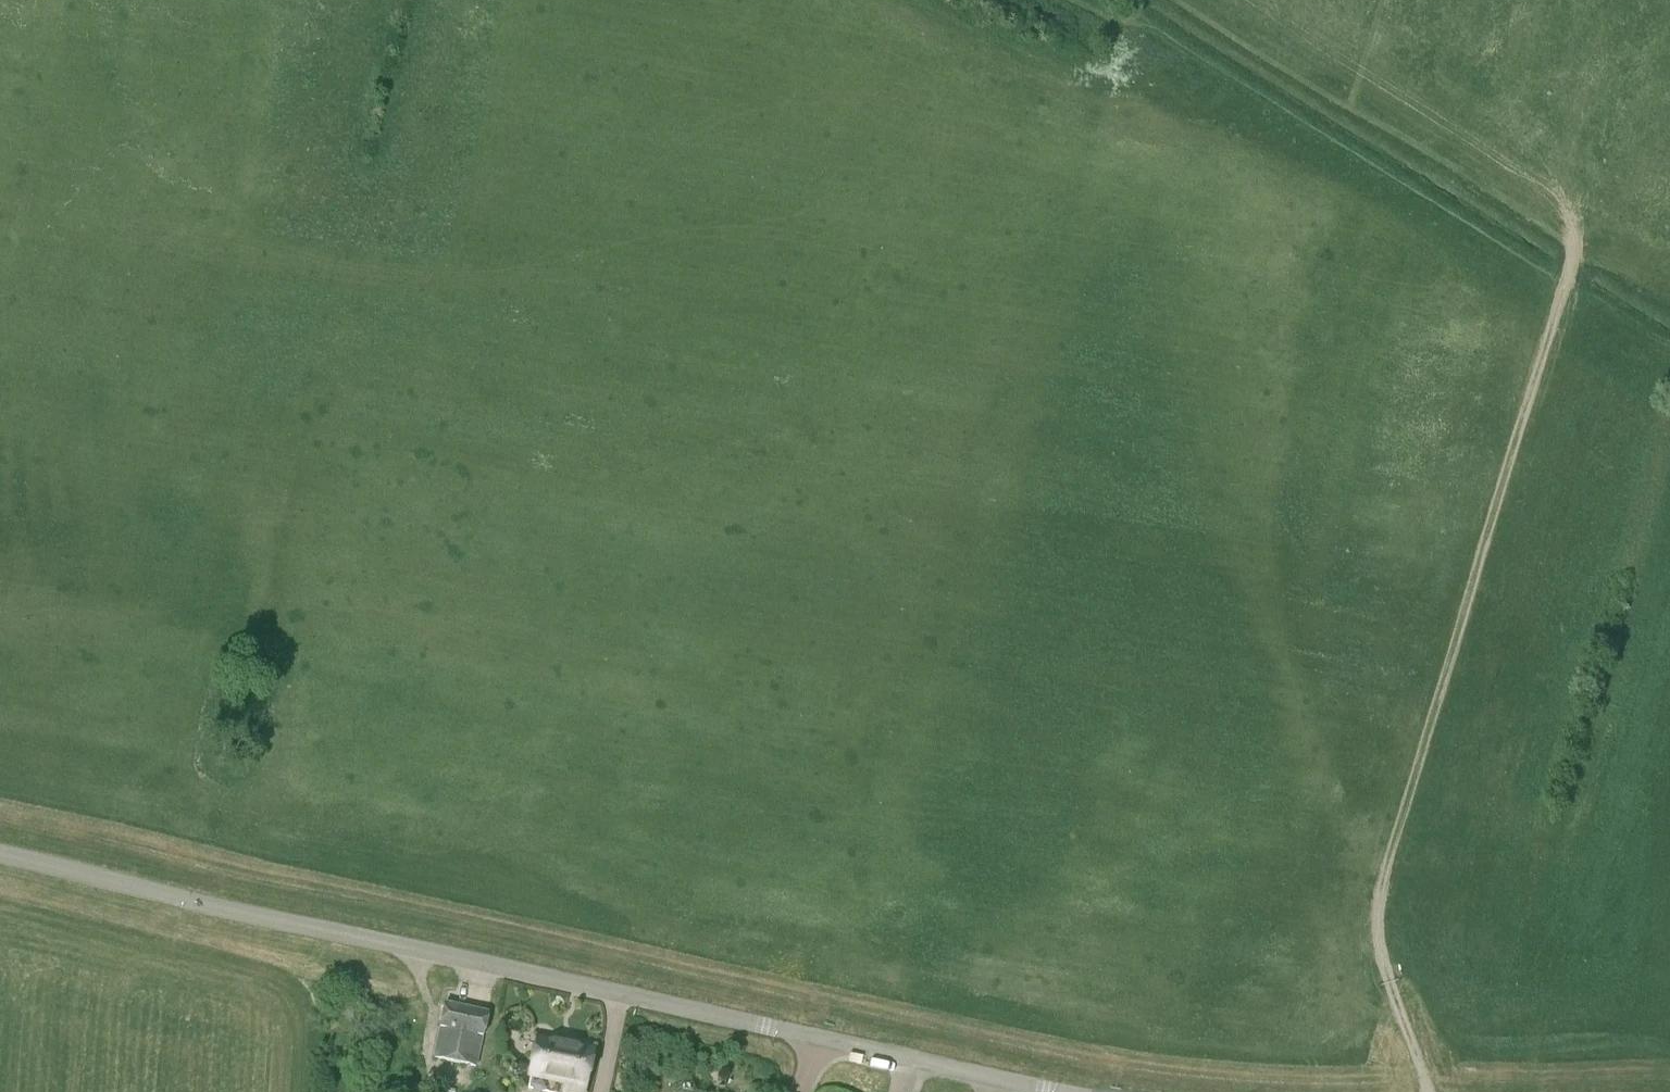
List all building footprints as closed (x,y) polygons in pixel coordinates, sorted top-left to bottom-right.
[(476,1064),(483,1034),(484,1035),(488,1012),(445,1003),(440,1025),(441,1026),(435,1055),(476,1064)] [(537,1091),(581,1091),(591,1051),(538,1039),(526,1090),(537,1091)]
